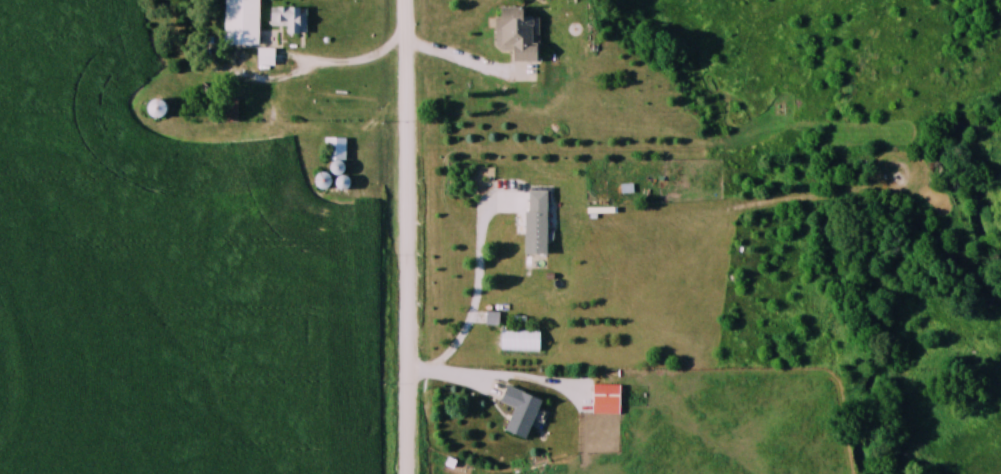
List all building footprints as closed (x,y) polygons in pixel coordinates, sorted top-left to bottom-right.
[(224,46),(226,0),(259,0),(257,47),(224,46)] [(536,63),(537,18),(521,17),(521,8),(497,8),(496,51),(512,51),(512,62),(536,63)] [(305,9),(270,9),(270,27),(286,27),(286,34),(305,34),(305,9)] [(273,50),(257,50),(257,66),(273,66),(273,50)] [(165,116),(161,99),(146,102),(150,119),(165,116)] [(324,161),(333,161),(333,190),(348,190),(348,178),(342,178),(342,161),(345,161),(345,139),(324,139),(324,161)] [(323,191),(330,181),(321,174),(313,184),(323,191)] [(613,195),(632,195),(632,186),(613,186),(613,195)] [(547,192),(525,192),(525,255),(547,255),(547,192)] [(619,385),(592,385),(592,415),(619,415),(619,385)] [(505,432),(525,440),(540,399),(506,386),(500,403),(514,408),(505,432)]
